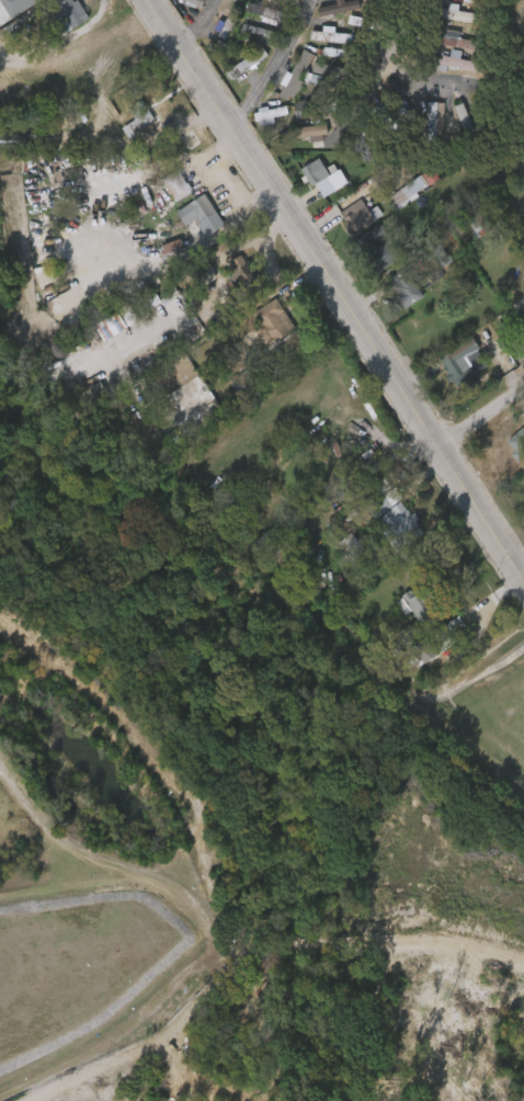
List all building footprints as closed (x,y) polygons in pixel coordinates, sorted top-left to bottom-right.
[(28,8),(23,0),(0,0),(0,24),(28,8)] [(34,9),(54,39),(73,26),(56,0),(46,0),(34,9)] [(78,3),(82,0),(93,18),(83,24),(73,10),(62,18),(58,11),(47,18),(43,11),(47,7),(46,4),(53,0),(77,0),(78,3)] [(368,9),(373,0),(383,0),(376,13),(368,9)] [(462,3),(460,11),(470,12),(471,4),(478,4),(477,13),(487,14),(486,23),(434,16),(435,8),(451,9),(452,1),(462,3)] [(257,17),(233,10),(230,19),(254,26),(257,17)] [(455,20),(428,17),(427,26),(454,30),(455,20)] [(342,29),(342,34),(361,35),(360,45),(311,39),(311,31),(320,32),(321,27),(342,29)] [(455,32),(454,38),(478,42),(477,50),(426,42),(428,33),(444,35),(445,31),(455,32)] [(338,51),(339,42),(312,40),(312,50),(338,51)] [(259,70),(246,79),(241,72),(229,80),(225,72),(261,47),(265,55),(253,63),(259,70)] [(314,54),(289,99),(282,95),(306,49),(314,54)] [(459,52),(458,58),(485,63),(482,75),(444,68),(444,70),(437,69),(441,54),(448,55),(449,50),(459,52)] [(277,81),(287,86),(298,62),(288,57),(277,81)] [(447,59),(437,57),(436,64),(426,63),(424,72),(466,80),(468,71),(445,67),(447,59)] [(334,64),(334,67),(360,71),(357,81),(353,80),(352,86),(341,83),(342,76),(311,71),(314,61),(324,65),(324,63),(334,64)] [(216,87),(237,72),(232,65),(211,80),(216,87)] [(318,73),(298,71),(297,82),(316,84),(318,73)] [(396,78),(400,86),(405,82),(410,91),(405,94),(420,124),(412,128),(388,82),(396,78)] [(362,99),(372,114),(377,111),(386,125),(398,118),(380,88),(362,99)] [(310,95),(311,100),(337,97),(338,106),(294,111),(293,102),(305,101),(305,97),(310,95)] [(153,122),(146,127),(143,122),(132,128),(128,125),(137,120),(129,107),(144,100),(157,120),(153,122)] [(443,103),(442,134),(435,134),(435,143),(424,143),(424,133),(423,133),(423,130),(426,130),(426,102),(443,103)] [(476,143),(468,146),(453,106),(462,103),(475,137),(474,138),(476,143)] [(463,134),(458,108),(441,112),(446,138),(463,134)] [(428,111),(413,110),(412,145),(421,145),(421,133),(428,133),(428,111)] [(107,135),(113,146),(141,132),(131,112),(116,119),(120,128),(107,135)] [(259,126),(273,123),(271,113),(239,119),(242,134),(260,131),(259,126)] [(317,135),(280,140),(278,132),(327,125),(328,134),(317,135)] [(280,137),(282,147),(295,144),(295,149),(313,145),(311,131),(280,137)] [(174,158),(185,151),(176,137),(165,145),(174,158)] [(330,175),(339,190),(327,197),(318,183),(314,186),(310,181),(306,183),(303,178),(306,175),(303,169),(321,158),(331,175),(330,175)] [(322,197),(303,166),(286,177),(297,194),(300,192),(309,205),(322,197)] [(442,181),(434,186),(443,201),(438,204),(428,186),(418,193),(420,196),(400,209),(398,206),(396,207),(391,197),(406,188),(403,184),(408,181),(410,183),(433,168),(442,181)] [(176,169),(184,182),(186,181),(190,188),(189,189),(190,191),(174,201),(161,179),(176,169)] [(214,211),(198,220),(196,216),(183,225),(174,212),(202,193),(214,211)] [(360,197),(368,209),(376,204),(379,208),(383,205),(386,211),(350,237),(343,226),(348,224),(339,212),(360,197)] [(200,218),(190,201),(161,219),(171,236),(200,218)] [(360,229),(345,207),(323,222),(338,244),(360,229)] [(494,228),(468,246),(457,228),(483,211),(494,228)] [(372,247),(357,257),(349,243),(379,223),(387,234),(371,245),(372,247)] [(208,234),(202,225),(192,231),(198,241),(208,234)] [(380,269),(376,272),(365,254),(389,239),(400,256),(380,269)] [(351,263),(362,280),(382,267),(371,250),(351,263)] [(240,253),(244,261),(247,260),(251,268),(248,269),(255,280),(242,288),(225,262),(240,253)] [(238,287),(229,263),(215,268),(224,293),(238,287)] [(414,268),(422,279),(415,282),(425,297),(407,310),(399,298),(405,295),(394,279),(408,269),(410,271),(414,268)] [(389,317),(407,306),(388,277),(371,288),(389,317)] [(295,327),(270,343),(267,340),(259,347),(252,337),(261,330),(258,326),(260,324),(252,313),(276,297),(295,327)] [(279,339),(263,307),(235,321),(251,353),(279,339)] [(515,315),(523,309),(523,327),(515,315)] [(479,347),(458,359),(464,366),(469,362),(477,374),(457,387),(452,378),(448,381),(444,374),(446,373),(442,366),(438,368),(433,361),(471,336),(479,347)] [(197,375),(173,391),(158,370),(181,353),(197,375)] [(265,389),(247,402),(229,376),(247,364),(265,389)] [(522,427),(523,429),(523,456),(517,462),(510,454),(513,451),(505,441),(522,427)] [(386,480),(391,489),(395,486),(403,498),(374,519),(365,506),(368,503),(365,499),(376,490),(375,488),(386,480)] [(353,516),(384,549),(405,529),(374,497),(353,516)] [(400,500),(410,513),(412,511),(419,519),(414,521),(421,530),(409,540),(403,532),(391,540),(383,527),(378,531),(373,522),(400,500)] [(422,581),(433,598),(435,595),(441,604),(435,608),(442,618),(424,629),(401,597),(422,581)] [(389,620),(396,616),(408,635),(424,625),(405,594),(381,609),(389,620)] [(438,654),(424,663),(406,648),(396,634),(410,623),(420,636),(418,638),(438,654)] [(400,660),(409,672),(422,663),(413,651),(400,660)]
